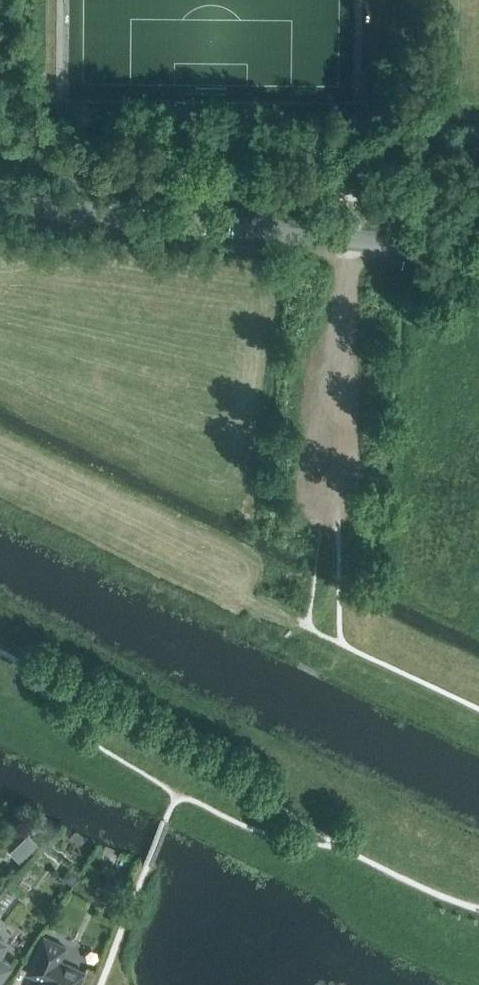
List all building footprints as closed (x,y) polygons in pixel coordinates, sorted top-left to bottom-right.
[(29,834),(20,843),(31,855),(40,845),(29,834)] [(85,972),(60,960),(66,946),(44,936),(31,965),(45,971),(38,984),(79,984),(85,972)] [(11,963),(0,955),(0,978),(11,963)]
